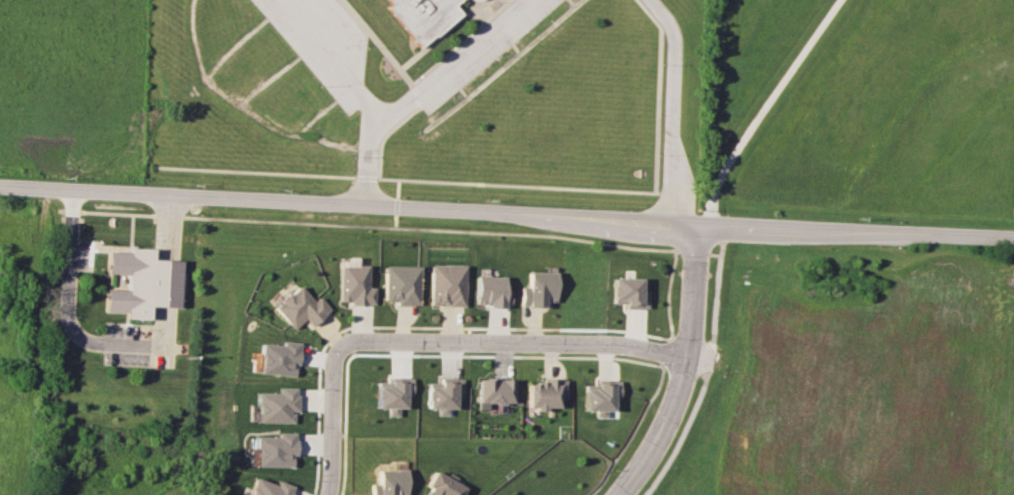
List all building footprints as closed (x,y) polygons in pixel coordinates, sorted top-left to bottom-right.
[(460,14),(453,4),(458,0),(386,0),(389,4),(386,6),(418,47),(460,14)] [(181,260),(152,259),(152,248),(131,247),(131,252),(109,251),(108,273),(128,274),(127,289),(107,289),(106,311),(128,312),(127,318),(149,319),(149,306),(179,307),(181,260)] [(429,305),(464,305),(464,265),(430,264),(429,305)] [(338,265),(338,301),(349,301),(349,304),(373,305),(373,288),(367,287),(367,265),(338,265)] [(383,300),(395,301),(395,304),(418,305),(418,266),(383,265),(383,300)] [(556,272),(528,271),(528,287),(521,286),(520,306),(549,307),(549,299),(555,300),(556,272)] [(510,290),(504,290),(504,276),(476,275),(475,305),(510,306),(510,290)] [(641,278),(612,278),(611,303),(624,303),(624,308),(647,308),(647,290),(641,290),(641,278)] [(329,310),(318,296),(312,301),(298,285),(273,306),(292,329),(304,318),(310,326),(329,310)] [(282,344),(261,343),(259,373),(293,375),(294,363),(298,364),(299,342),(283,341),(282,344)] [(412,396),(412,377),(390,377),(390,382),(377,382),(377,407),(389,407),(389,415),(399,415),(399,408),(406,408),(406,396),(412,396)] [(462,377),(440,378),(440,382),(427,383),(428,408),(439,408),(439,415),(448,414),(448,408),(456,408),(456,397),(462,397),(462,377)] [(514,379),(478,379),(478,401),(497,401),(497,410),(501,410),(501,402),(514,402),(514,379)] [(528,380),(528,408),(559,408),(559,397),(567,397),(566,380),(528,380)] [(584,410),(613,410),(613,399),(619,399),(620,380),(597,380),(597,386),(584,385),(584,410)] [(257,422),(293,422),(293,412),(297,412),(296,387),(279,388),(279,392),(257,392),(257,422)] [(292,466),(292,454),(295,454),(295,432),(278,432),(278,436),(256,436),(256,448),(251,448),(251,466),(292,466)] [(372,494),(406,494),(406,469),(379,469),(378,484),(372,484),(372,494)] [(464,486),(434,472),(423,494),(460,494),(464,486)] [(255,477),(249,494),(291,494),(294,486),(277,480),(276,484),(255,477)]
